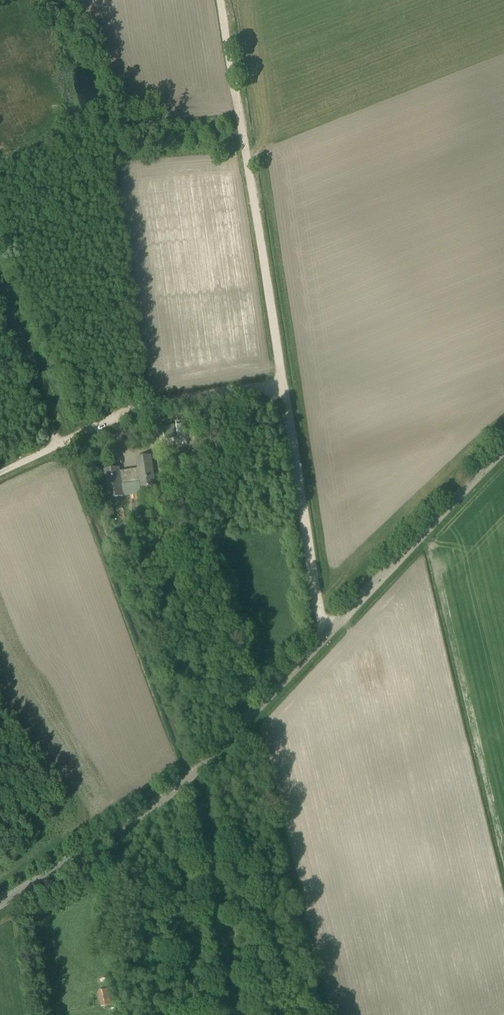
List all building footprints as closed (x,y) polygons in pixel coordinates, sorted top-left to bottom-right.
[(155,484),(151,455),(136,457),(138,468),(119,471),(119,467),(105,469),(109,498),(123,496),(122,485),(140,482),(141,486),(155,484)] [(108,989),(99,991),(102,1005),(111,1004),(108,989)]
